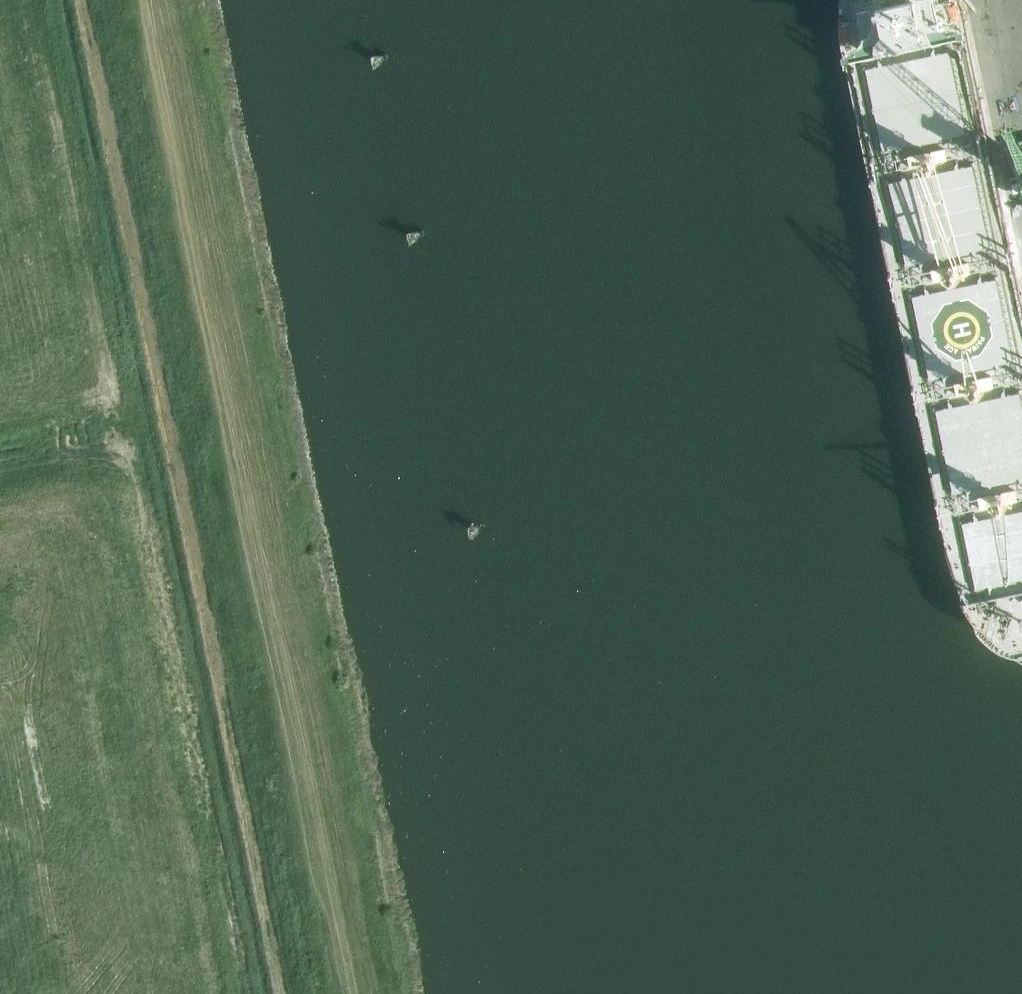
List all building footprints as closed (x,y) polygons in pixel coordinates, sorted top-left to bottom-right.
[(997,79),(1006,111),(1021,107),(1021,72),(997,79)]
